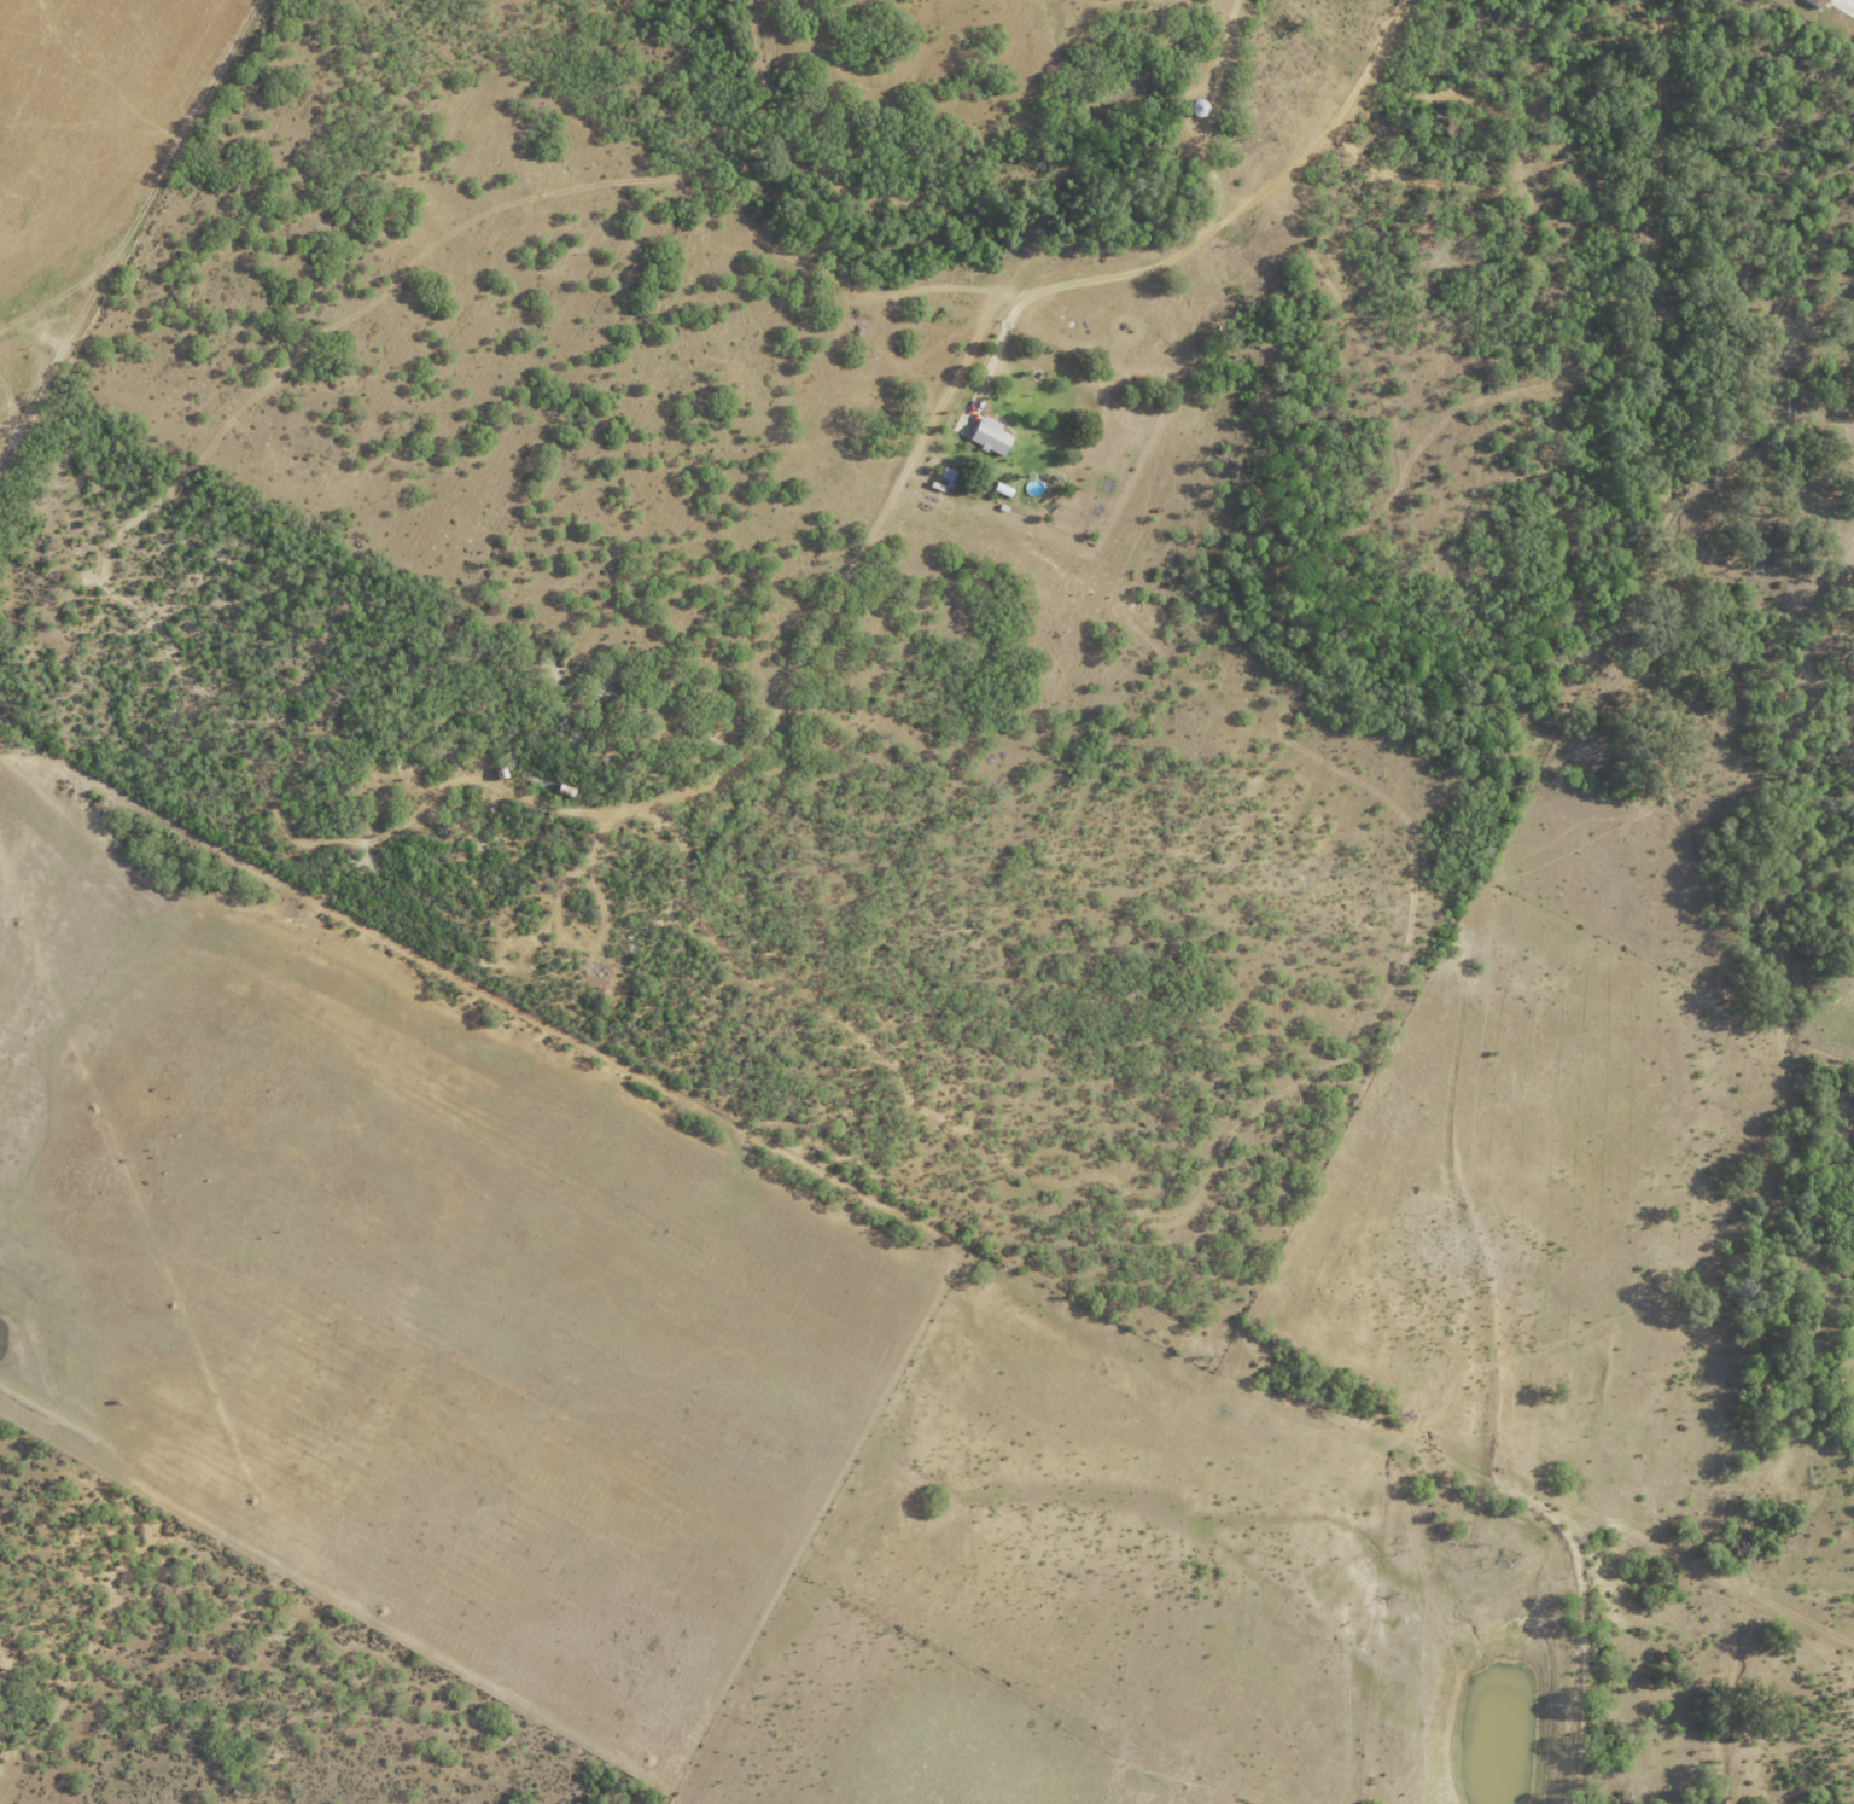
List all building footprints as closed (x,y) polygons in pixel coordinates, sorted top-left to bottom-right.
[(1004,431),(1007,425),(988,415),(974,441),(1007,458),(1018,438),(1004,431)]
